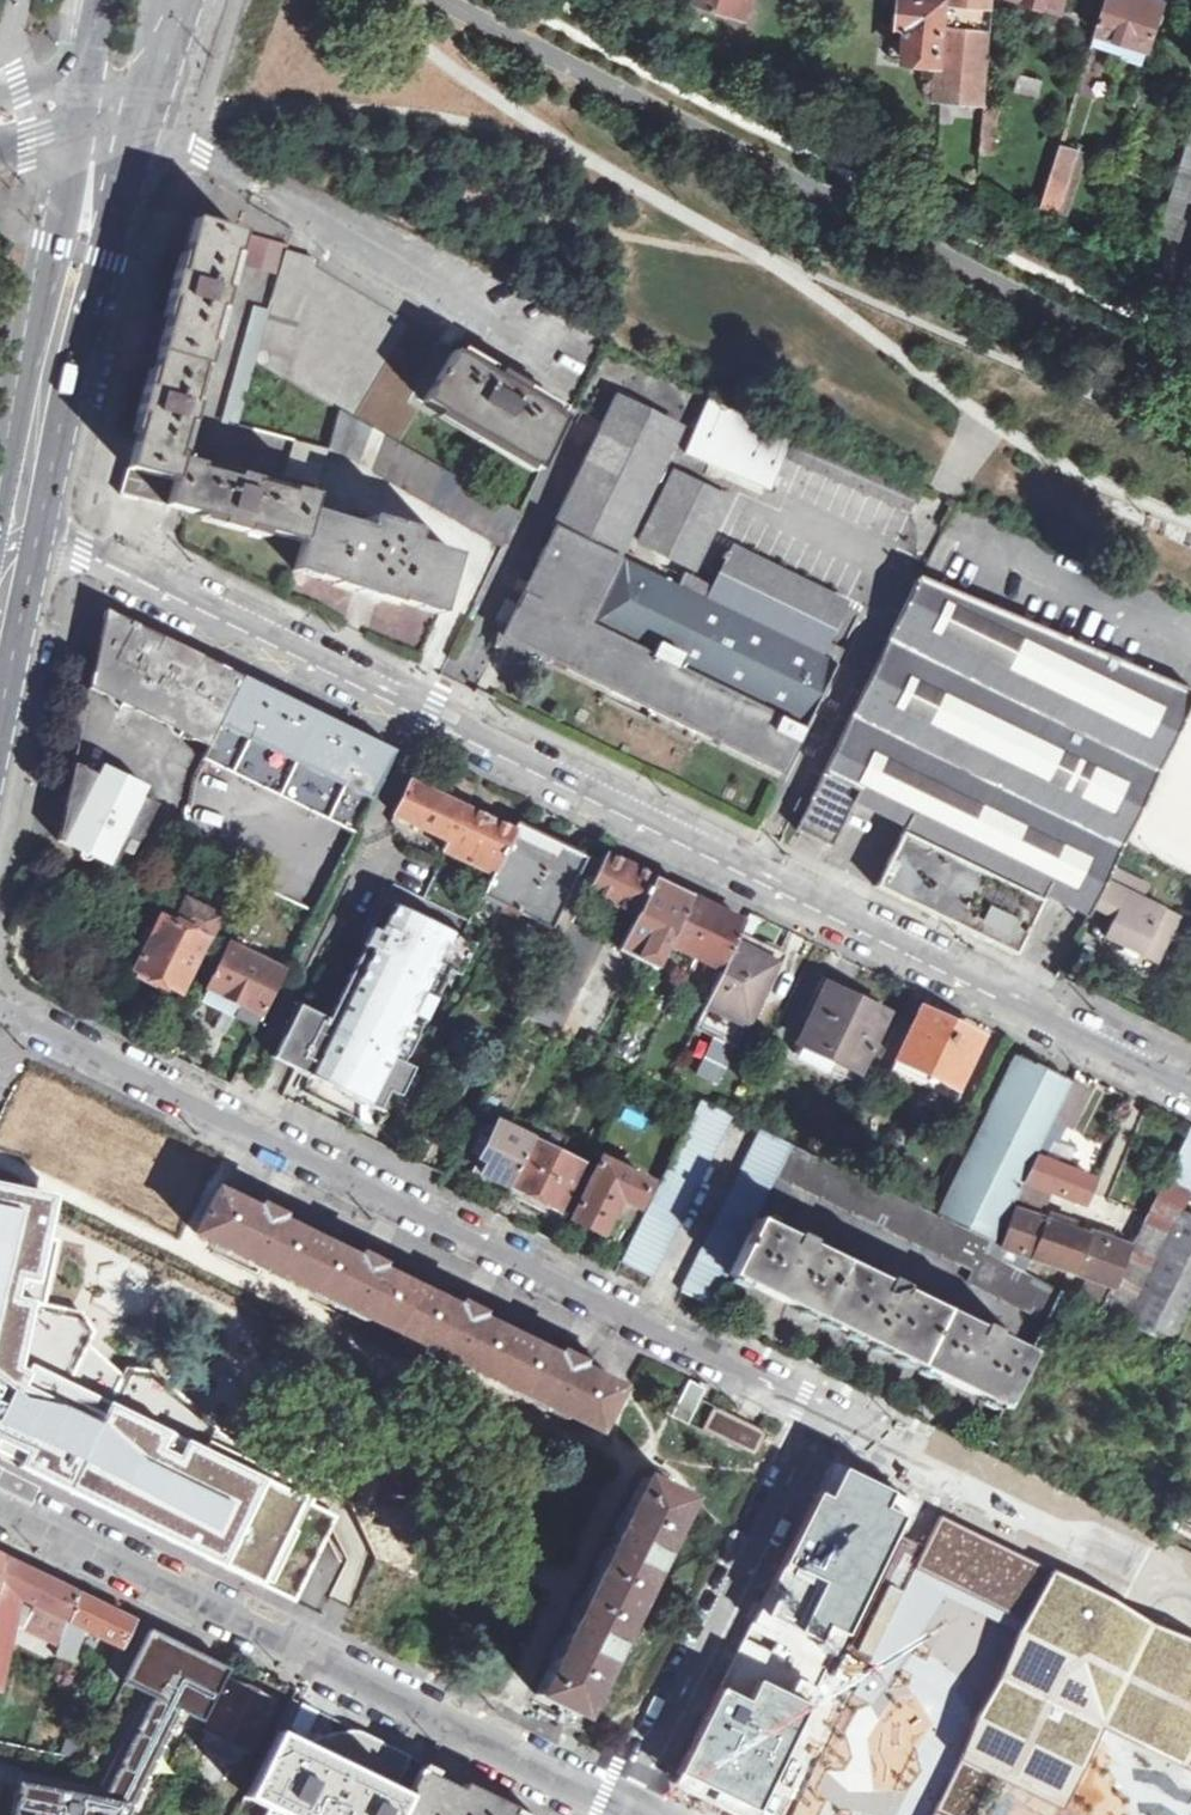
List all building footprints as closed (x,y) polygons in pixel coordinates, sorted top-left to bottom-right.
[(744,20),(751,0),(690,0),(744,20)] [(944,0),(902,0),(902,1),(892,0),(890,55),(938,59),(944,0)] [(983,101),(986,71),(993,0),(944,0),(938,59),(935,96),(942,97),(983,101)] [(1030,0),(1007,0),(1006,4),(1056,20),(1060,9),(1030,0)] [(1060,9),(1062,0),(1030,0),(1060,9)] [(1096,29),(1148,48),(1163,0),(1105,0),(1096,29)] [(1148,48),(1096,29),(1091,44),(1144,61),(1148,48)] [(983,101),(979,150),(994,151),(997,103),(983,101)] [(1145,276),(1190,299),(1190,257),(1188,256),(1190,248),(1190,132),(1145,276)] [(1059,145),(1052,166),(1069,172),(1076,151),(1059,145)] [(302,541),(310,512),(315,495),(290,488),(288,494),(259,486),(262,477),(232,469),(230,478),(198,470),(200,465),(175,458),(183,429),(194,431),(202,400),(191,397),(201,365),(205,366),(211,346),(206,344),(215,315),(225,318),(233,287),(227,285),(241,231),(194,219),(180,272),(175,271),(167,299),(172,300),(149,387),(144,386),(136,414),(142,415),(120,493),(220,519),(218,525),(246,533),(248,527),(302,541)] [(281,275),(288,251),(290,245),(250,234),(242,264),(281,275)] [(314,265),(316,259),(288,251),(281,275),(270,312),(256,364),(338,410),(357,421),(400,446),(424,402),(540,469),(565,417),(517,389),(525,376),(510,366),(502,379),(454,351),(437,379),(426,372),(438,353),(434,351),(441,340),(314,265)] [(254,371),(256,364),(270,312),(252,308),(237,367),(254,371)] [(239,425),(254,371),(237,367),(223,420),(239,425)] [(676,429),(617,398),(502,636),(783,774),(842,650),(827,642),(845,604),(732,550),(728,556),(723,553),(719,560),(724,563),(711,591),(683,578),(677,590),(614,560),(676,429)] [(705,403),(680,458),(766,496),(791,440),(705,403)] [(328,445),(344,454),(357,421),(338,410),(328,445)] [(344,454),(502,547),(519,513),(400,446),(357,421),(344,454)] [(920,489),(797,437),(787,459),(910,512),(920,489)] [(326,449),(294,440),(286,476),(317,483),(326,449)] [(726,501),(672,474),(639,542),(693,569),(726,501)] [(439,613),(456,555),(411,542),(415,530),(370,517),(368,523),(351,518),(350,523),(310,512),(302,541),(294,569),(336,582),(335,584),(398,603),(399,601),(439,613)] [(919,576),(920,575),(907,569),(879,628),(891,634),(919,576)] [(1190,704),(1190,691),(919,576),(891,634),(888,639),(809,803),(803,815),(796,829),(832,846),(858,792),(909,817),(902,832),(1043,901),(1048,890),(1091,911),(1100,894),(1109,874),(1123,844),(1190,704)] [(161,636),(106,609),(90,687),(118,701),(145,646),(153,650),(161,636)] [(243,676),(200,655),(191,669),(153,650),(145,646),(118,701),(208,746),(242,677),(243,676)] [(242,677),(208,746),(201,759),(353,832),(394,751),(242,677)] [(102,764),(97,774),(111,781),(116,771),(102,764)] [(114,867),(120,852),(133,857),(158,806),(142,798),(127,790),(133,779),(116,771),(111,781),(97,774),(82,767),(68,797),(79,803),(66,829),(60,831),(58,840),(114,867)] [(127,790),(142,798),(147,786),(133,779),(127,790)] [(493,876),(513,830),(409,782),(394,815),(397,816),(394,822),(437,843),(435,848),(493,876)] [(803,815),(809,803),(800,798),(794,810),(803,815)] [(575,914),(587,890),(599,864),(516,824),(513,830),(493,876),(483,896),(565,935),(571,922),(575,914)] [(902,832),(875,887),(933,914),(941,919),(973,934),(982,939),(1015,955),(1043,901),(902,832)] [(653,879),(654,877),(605,854),(604,855),(599,864),(587,890),(636,913),(653,879)] [(1146,890),(1109,874),(1100,894),(1091,911),(1091,913),(1113,924),(1105,942),(1121,950),(1139,958),(1158,967),(1179,920),(1140,903),(1146,890)] [(635,957),(656,967),(667,943),(672,934),(690,897),(653,879),(636,913),(623,937),(620,945),(618,949),(635,957)] [(672,934),(667,943),(722,970),(726,960),(739,933),(744,922),(690,897),(672,934)] [(173,922),(202,936),(207,939),(217,916),(185,900),(173,922)] [(393,904),(389,910),(398,914),(400,907),(393,904)] [(461,937),(400,907),(398,914),(389,910),(382,926),(375,922),(364,944),(365,945),(326,1025),(332,1028),(309,1075),(379,1109),(403,1062),(393,1057),(432,978),(442,982),(450,959),(461,937)] [(177,991),(202,936),(173,922),(160,915),(151,933),(139,927),(121,965),(177,991)] [(604,937),(620,945),(623,937),(608,930),(604,937)] [(739,933),(726,960),(722,970),(693,1025),(732,1044),(779,953),(739,933)] [(461,937),(450,959),(463,966),(474,944),(461,937)] [(278,968),(226,943),(198,1002),(218,1012),(210,1028),(221,1034),(230,1016),(250,1026),(278,968)] [(1139,958),(1121,950),(1118,956),(1136,964),(1139,958)] [(830,980),(822,976),(806,1009),(814,1013),(795,1053),(854,1081),(884,1017),(826,989),(830,980)] [(897,1059),(956,1088),(980,1037),(921,1009),(897,1059)] [(598,1038),(589,1035),(584,1044),(593,1049),(598,1038)] [(1037,1065),(1018,1056),(940,1216),(993,1242),(1014,1200),(1023,1181),(1071,1081),(1037,1065)] [(1071,1081),(1023,1181),(1048,1191),(1084,1205),(1094,1181),(1043,1161),(1061,1124),(1069,1128),(1088,1090),(1071,1081)] [(730,1115),(702,1101),(620,1261),(652,1276),(730,1115)] [(508,1186),(531,1139),(476,1114),(461,1146),(480,1155),(469,1177),(483,1183),(487,1175),(508,1186)] [(775,1176),(791,1144),(760,1129),(682,1291),(711,1307),(728,1274),(755,1219),(775,1176)] [(1171,1176),(1187,1184),(1190,1176),(1190,1137),(1171,1176)] [(582,1163),(531,1139),(508,1186),(559,1211),(582,1163)] [(940,1216),(791,1144),(775,1176),(974,1274),(970,1284),(1044,1321),(1059,1290),(987,1255),(993,1242),(940,1216)] [(648,1182),(600,1159),(572,1217),(602,1233),(602,1232),(619,1240),(648,1182)] [(259,1210),(192,1177),(172,1221),(599,1430),(620,1387),(578,1366),(583,1356),(564,1347),(559,1357),(478,1317),(483,1307),(464,1298),(458,1307),(378,1268),(383,1258),(364,1249),(359,1259),(278,1219),(283,1209),(264,1200),(259,1210)] [(1014,1200),(1040,1211),(1048,1191),(1023,1181),(1014,1200)] [(1163,1185),(1107,1298),(1100,1311),(1153,1337),(1171,1345),(1190,1305),(1190,1218),(1181,1213),(1188,1198),(1163,1185)] [(1060,1229),(1013,1213),(999,1248),(1109,1284),(1125,1251),(1086,1238),(1091,1225),(1083,1222),(1080,1230),(1062,1224),(1060,1229)] [(788,1235),(755,1219),(728,1274),(779,1299),(834,1326),(899,1358),(952,1384),(1002,1408),(1028,1354),(988,1334),(989,1332),(975,1324),(974,1327),(927,1304),(897,1288),(899,1286),(883,1278),(882,1280),(861,1270),(805,1242),(807,1239),(790,1232),(788,1235)] [(0,1250),(0,1459),(237,1575),(283,1492),(150,1402),(33,1323),(18,1255),(0,1250)] [(1070,1280),(1062,1292),(1100,1311),(1107,1298),(1070,1280)] [(1062,1292),(1059,1290),(1044,1321),(1028,1354),(1002,1408),(986,1440),(1010,1452),(1029,1413),(1099,1448),(1153,1337),(1100,1311),(1062,1292)] [(705,1389),(690,1381),(672,1416),(688,1423),(705,1389)] [(704,1434),(756,1450),(764,1427),(711,1411),(704,1434)] [(915,1500),(835,1460),(783,1564),(866,1608),(892,1546),(915,1500)] [(696,1501),(653,1480),(547,1697),(590,1719),(696,1501)] [(944,1520),(921,1567),(901,1606),(1006,1655),(930,1814),(1190,1814),(1190,1640),(944,1520)] [(78,1593),(52,1581),(3,1557),(0,1575),(0,1689),(5,1665),(1,1664),(11,1618),(25,1624),(36,1602),(65,1618),(78,1593)] [(777,1576),(742,1646),(825,1687),(862,1618),(777,1576)] [(130,1665),(148,1629),(113,1611),(78,1593),(65,1618),(55,1656),(75,1661),(85,1627),(121,1644),(114,1658),(130,1665)] [(228,1668),(186,1647),(148,1629),(130,1665),(91,1743),(82,1760),(71,1814),(156,1814),(228,1668)] [(736,1659),(680,1774),(760,1812),(817,1697),(736,1659)] [(249,1750),(275,1696),(260,1689),(261,1688),(253,1684),(245,1680),(242,1687),(227,1680),(203,1728),(249,1750)] [(410,1756),(360,1732),(355,1731),(349,1730),(333,1732),(316,1738),(301,1744),(277,1732),(246,1795),(270,1808),(266,1814),(396,1814),(405,1796),(393,1789),(410,1756)] [(91,1743),(68,1731),(63,1756),(82,1760),(91,1743)] [(511,1814),(515,1807),(489,1795),(464,1783),(461,1789),(419,1768),(405,1796),(396,1814),(514,1814),(511,1814)]
